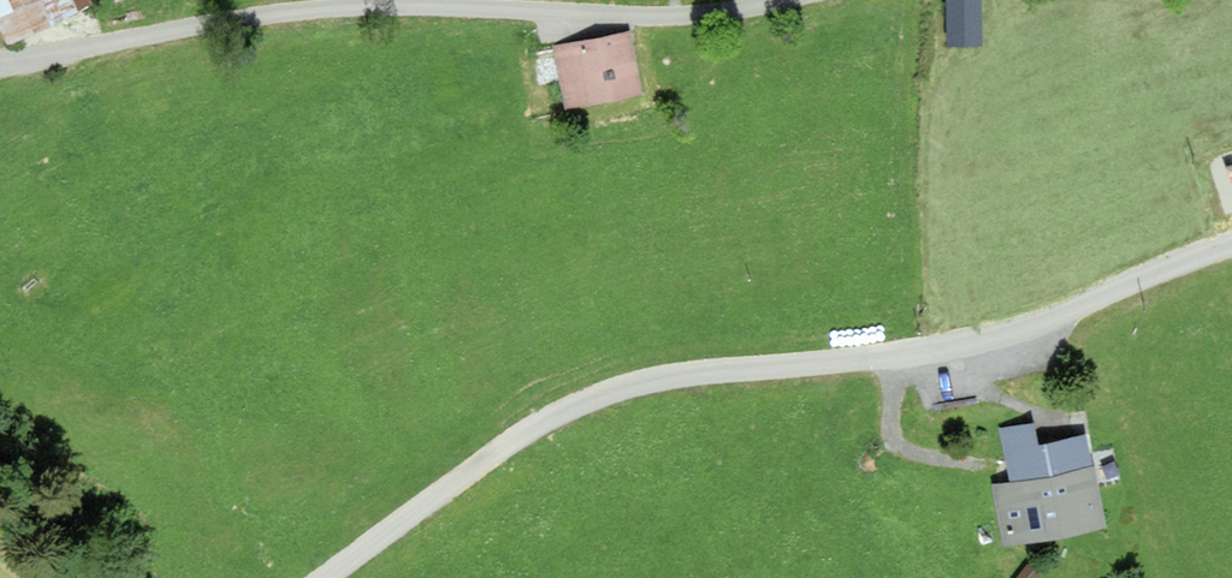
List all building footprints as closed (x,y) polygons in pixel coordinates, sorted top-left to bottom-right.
[(9,35),(77,0),(0,0),(0,19),(9,35)] [(976,0),(950,0),(951,36),(977,35),(976,0)] [(638,84),(628,33),(559,46),(569,98),(638,84)] [(1112,522),(1091,432),(1049,442),(1044,420),(1005,429),(1018,482),(1000,486),(1013,544),(1112,522)]
